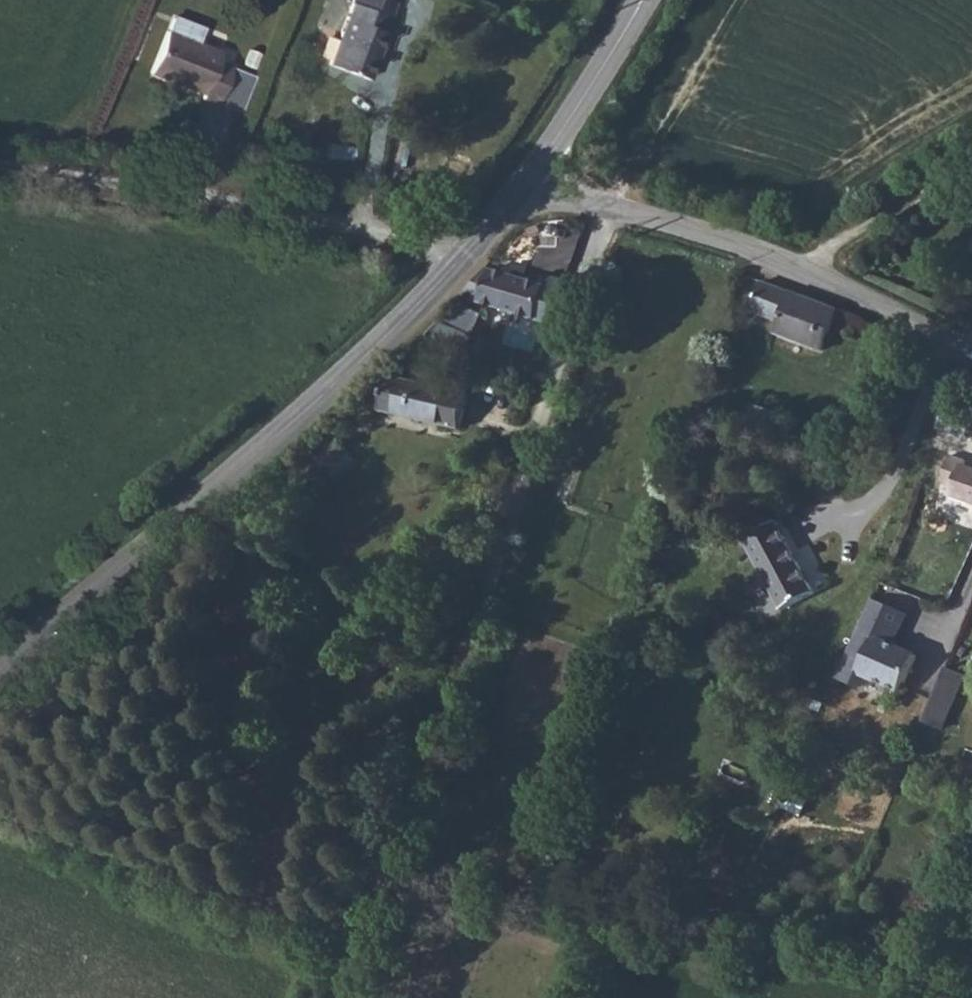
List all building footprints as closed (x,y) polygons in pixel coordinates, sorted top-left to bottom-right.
[(306,38),(348,53),(369,5),(364,3),(365,0),(322,0),(306,38)] [(389,90),(419,9),(399,2),(371,78),(358,73),(356,78),(389,90)] [(196,35),(142,18),(126,60),(179,80),(178,85),(193,88),(207,51),(192,45),(196,35)] [(487,313),(497,282),(475,271),(450,298),(487,313)] [(525,295),(497,282),(487,313),(534,334),(541,310),(546,294),(527,288),(525,295)] [(758,329),(766,300),(736,291),(727,319),(758,329)] [(813,312),(790,307),(766,300),(758,329),(754,342),(802,355),(813,312)] [(378,384),(365,382),(362,395),(448,421),(463,370),(412,354),(405,378),(381,369),(378,384)] [(929,458),(923,486),(935,489),(935,498),(969,505),(971,490),(971,475),(939,469),(942,460),(929,458)] [(764,560),(730,574),(761,653),(794,639),(764,560)] [(894,620),(859,607),(833,676),(845,681),(853,698),(870,690),(892,699),(906,661),(882,652),(894,620)] [(957,679),(938,673),(920,729),(939,736),(957,679)] [(845,681),(833,676),(828,689),(853,698),(845,681)]
